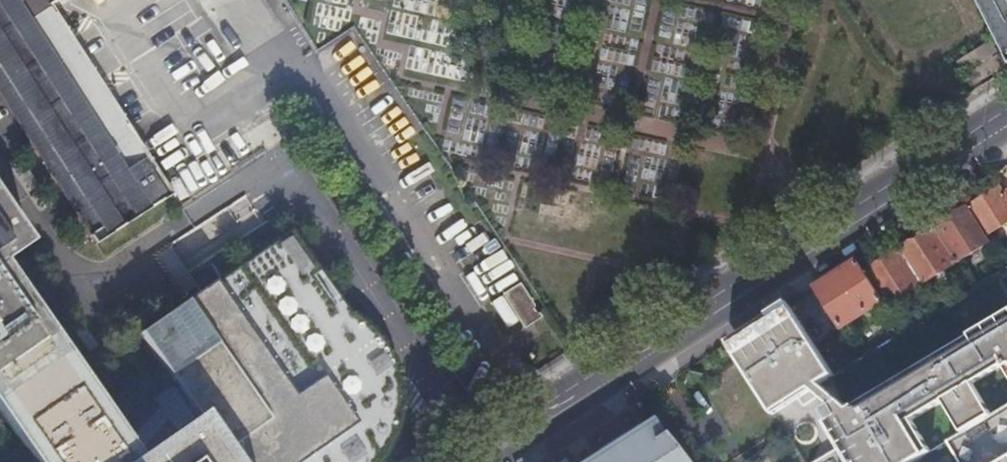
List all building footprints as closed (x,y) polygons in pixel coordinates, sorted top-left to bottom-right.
[(98,244),(173,195),(51,7),(62,0),(0,0),(0,91),(98,244)] [(380,13),(380,1),(358,2),(358,0),(321,0),(321,14),(380,13)] [(1006,50),(1006,0),(982,0),(1006,50)] [(403,54),(400,68),(463,82),(468,59),(434,51),(440,22),(391,11),(383,49),(403,54)] [(985,236),(1006,223),(1006,191),(1002,194),(999,188),(968,208),(985,236)] [(348,307),(291,226),(122,345),(151,388),(169,376),(201,421),(143,461),(4,262),(31,242),(0,197),(0,414),(33,461),(383,461),(384,460),(392,448),(397,439),(401,428),(403,420),(405,404),(405,391),(403,380),(400,367),(396,356),(391,347),(383,335),(373,325),(365,318),(348,307)] [(933,229),(955,263),(989,242),(985,236),(968,208),(933,229)] [(900,251),(921,284),(955,263),(933,229),(900,251)] [(900,298),(921,284),(900,251),(865,273),(883,301),(897,292),(900,298)] [(857,261),(815,288),(841,327),(864,313),(871,323),(890,311),(883,301),(865,273),(857,261)] [(540,316),(518,283),(502,294),(523,327),(540,316)] [(789,302),(729,341),(775,412),(813,387),(822,382),(835,373),(789,302)] [(944,397),(964,433),(994,416),(973,380),(1005,362),(1006,365),(1006,319),(852,408),(841,415),(827,423),(845,454),(831,461),(916,461),(927,456),(906,419),(944,397)] [(822,382),(813,387),(833,404),(841,415),(852,408),(822,382)] [(947,444),(958,461),(1006,461),(1006,408),(947,444)] [(655,431),(647,420),(581,461),(682,461),(655,431)]
